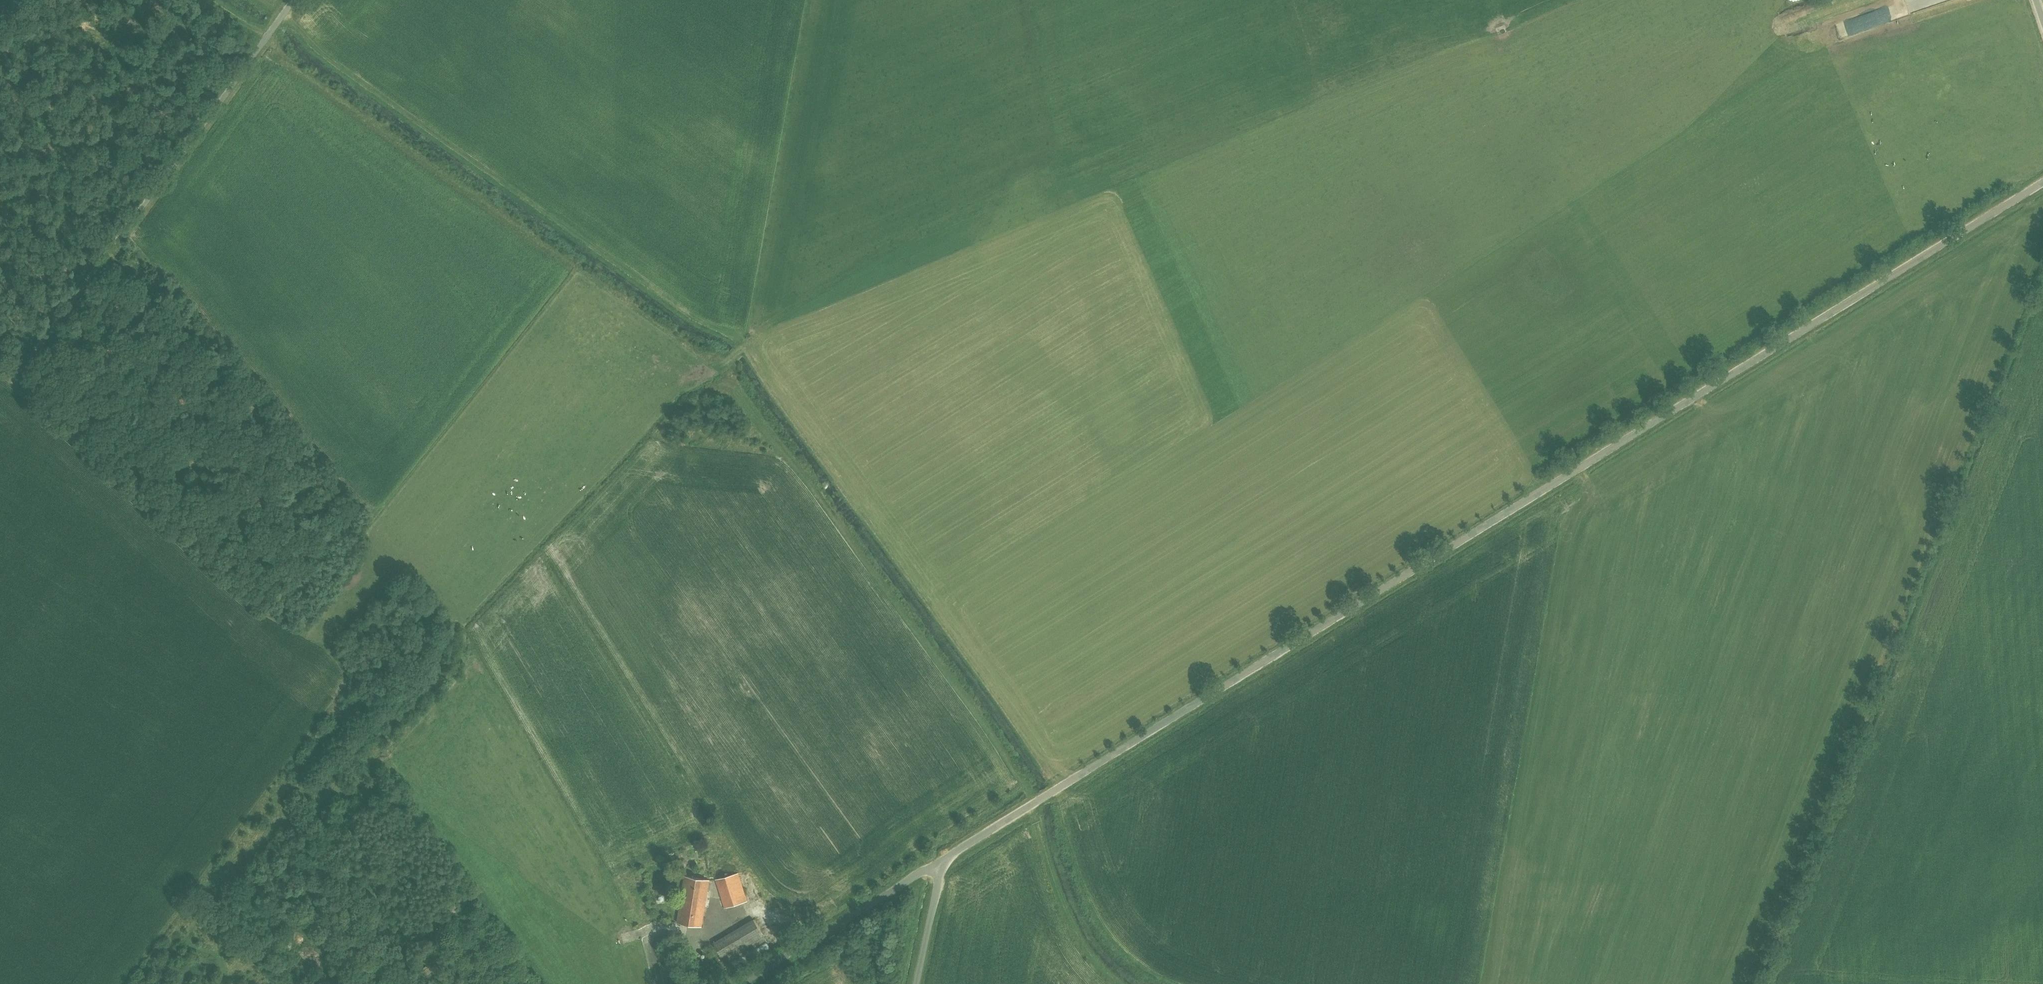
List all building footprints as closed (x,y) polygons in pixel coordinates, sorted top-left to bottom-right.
[(290,455),(286,458),(292,469),(296,466),(290,455)] [(724,908),(748,902),(739,872),(715,879),(724,908)] [(685,876),(677,923),(689,925),(701,927),(709,880),(697,878),(685,876)] [(766,940),(753,919),(714,943),(726,964),(766,940)] [(429,964),(417,971),(423,981),(435,974),(434,972),(435,971),(431,965),(430,966),(429,964)]
